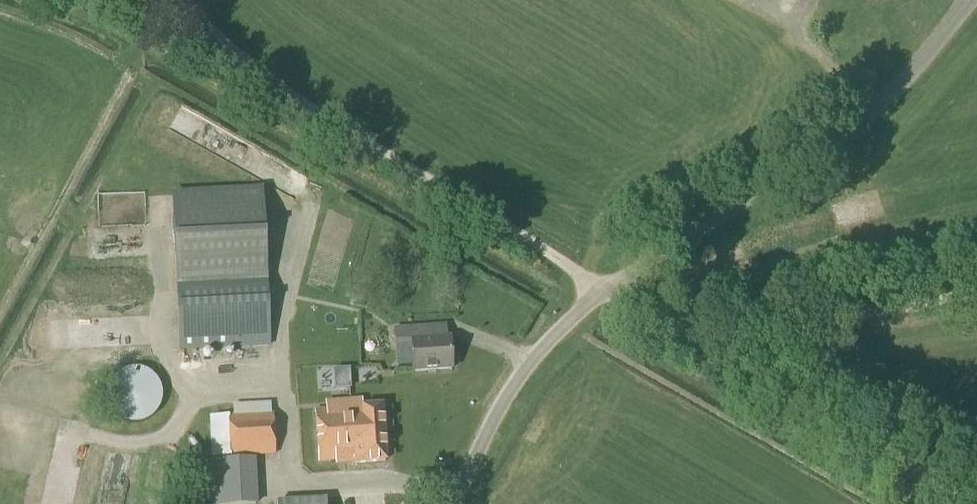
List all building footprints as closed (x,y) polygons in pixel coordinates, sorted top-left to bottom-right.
[(180,350),(270,346),(262,192),(172,197),(180,350)] [(85,244),(86,263),(130,260),(130,264),(147,263),(145,240),(85,244)] [(350,305),(362,307),(365,292),(353,289),(350,305)] [(396,344),(411,343),(413,372),(451,370),(449,340),(421,341),(420,329),(395,330),(396,344)] [(135,424),(137,424),(140,424),(142,423),(144,422),(146,421),(149,420),(151,419),(153,418),(154,416),(156,414),(157,412),(159,410),(160,408),(161,406),(161,404),(162,401),(162,399),(162,396),(162,394),(162,392),(161,389),(161,387),(160,385),(159,383),(157,381),(156,379),(154,377),(153,375),(151,374),(149,373),(146,371),(144,370),(142,370),(140,369),(137,369),(135,369),(132,369),(130,369),(128,370),(125,370),(123,371),(121,373),(119,374),(117,375),(115,377),(114,379),(112,381),(111,383),(110,385),(109,387),(108,389),(108,392),(107,394),(107,396),(107,399),(108,401),(108,404),(109,406),(110,408),(111,410),(112,412),(114,414),(115,416),(117,418),(119,419),(121,420),(123,421),(125,422),(128,423),(130,424),(132,424),(135,424)] [(333,371),(334,389),(350,389),(349,370),(333,371)] [(355,464),(386,461),(382,406),(361,407),(361,408),(315,411),(318,462),(354,459),(355,464)] [(212,458),(275,454),(273,414),(210,417),(212,458)] [(255,459),(207,461),(210,503),(258,503),(255,459)] [(538,490),(553,497),(559,485),(544,478),(538,490)]
